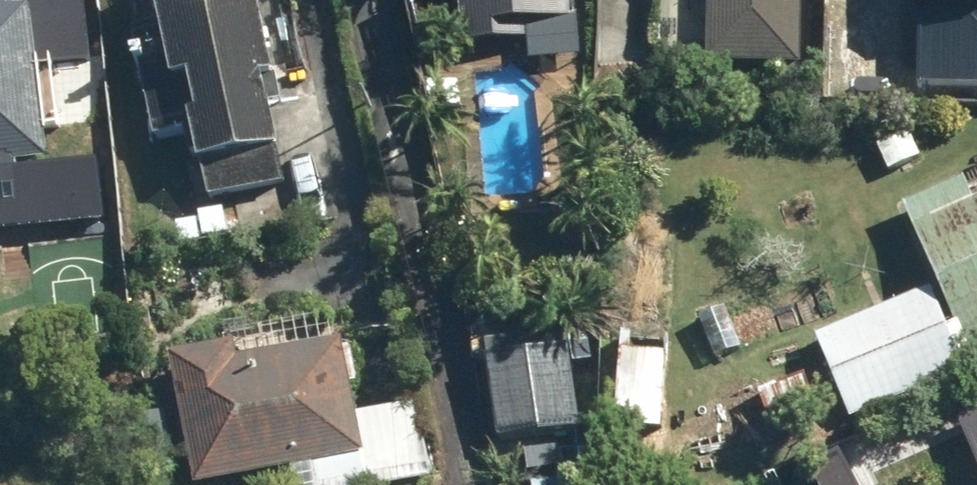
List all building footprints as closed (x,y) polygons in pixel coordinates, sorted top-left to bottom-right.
[(261,0),(249,0),(215,6),(214,0),(162,0),(167,28),(137,34),(157,143),(196,136),(202,168),(290,151),(261,0)] [(464,47),(572,38),(568,0),(460,0),(464,47)] [(805,0),(711,0),(709,66),(803,68),(805,0)] [(0,13),(0,167),(48,163),(34,10),(0,13)] [(94,80),(88,12),(41,16),(47,84),(94,80)] [(107,217),(103,173),(59,177),(63,221),(107,217)] [(911,200),(976,360),(976,190),(971,175),(911,200)] [(934,289),(817,338),(851,421),(969,372),(934,289)] [(171,342),(192,484),(248,484),(371,467),(348,315),(171,342)] [(582,319),(496,327),(508,461),(594,453),(582,319)] [(684,332),(627,331),(625,436),(682,437),(684,332)] [(944,425),(970,484),(976,484),(976,411),(944,425)]
